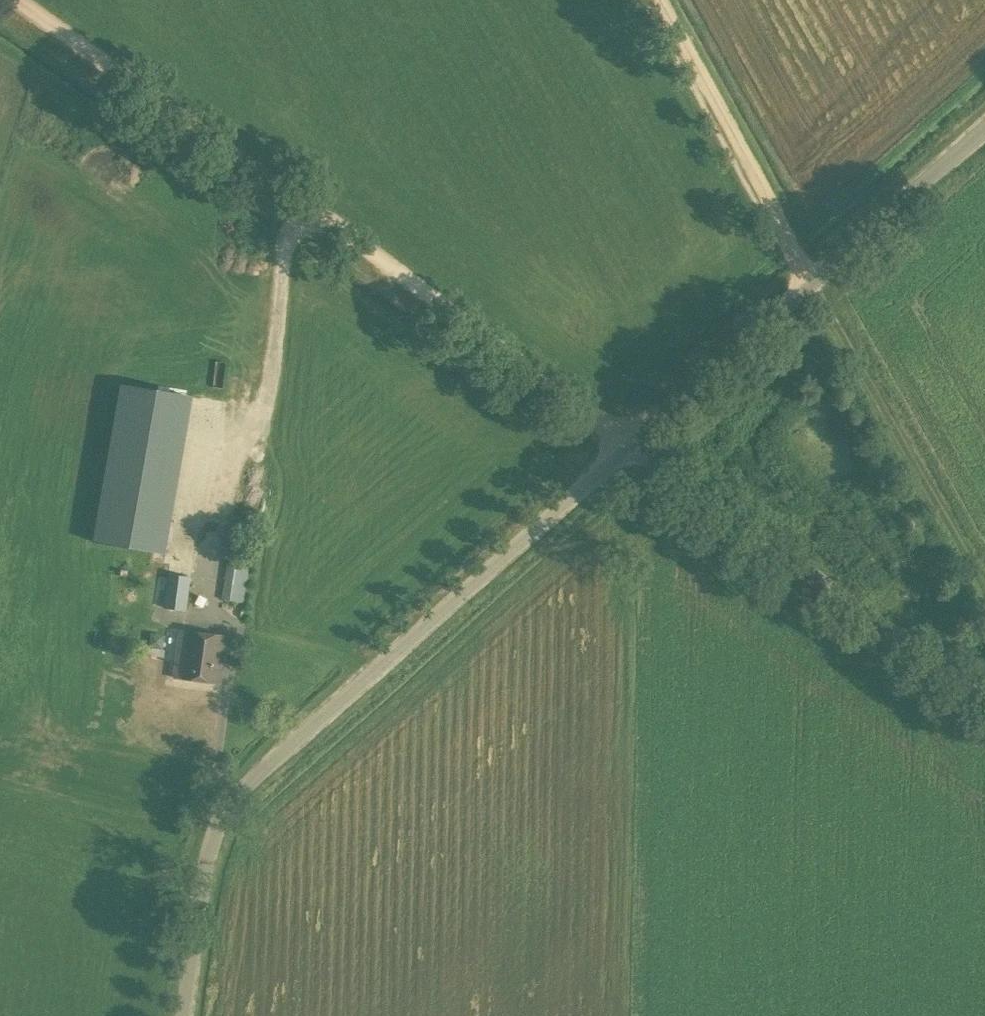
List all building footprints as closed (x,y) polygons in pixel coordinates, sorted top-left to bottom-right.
[(173,516),(100,503),(93,543),(166,555),(173,516)] [(242,601),(249,558),(229,555),(222,598),(242,601)] [(163,606),(185,609),(191,575),(168,572),(163,606)] [(221,683),(228,636),(181,629),(174,676),(221,683)]
